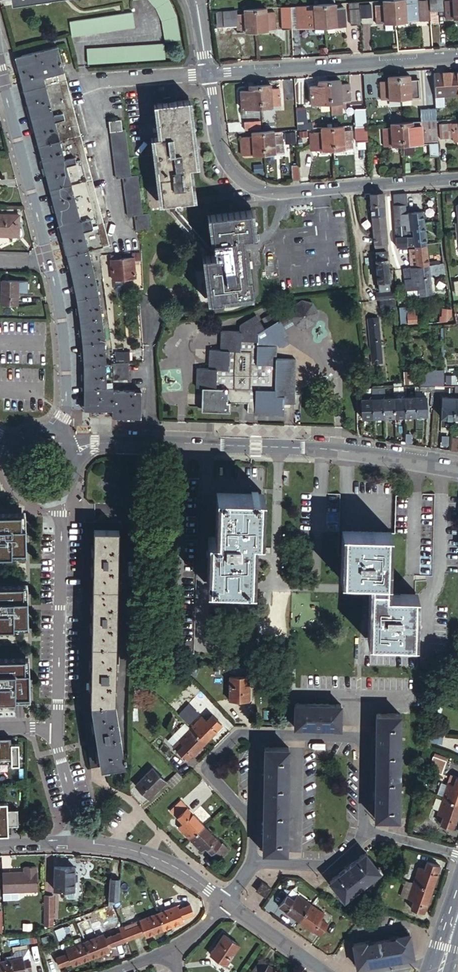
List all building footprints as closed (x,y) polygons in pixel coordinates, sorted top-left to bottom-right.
[(157,4),(164,17),(168,38),(183,35),(179,12),(173,0),(153,0),(157,4)] [(351,23),(360,22),(359,6),(359,1),(359,0),(349,1),(351,23)] [(395,21),(394,0),(383,0),(383,3),(375,4),(377,22),(395,21)] [(395,21),(415,20),(414,1),(405,2),(405,0),(394,0),(395,21)] [(419,1),(414,1),(415,20),(428,19),(427,0),(418,0),(419,1)] [(457,17),(457,0),(446,0),(447,18),(457,17)] [(324,2),(326,25),(346,24),(344,6),(336,6),(335,1),(334,1),(324,2)] [(324,2),(313,3),(314,7),(306,8),(307,27),(326,25),(324,2)] [(281,28),(290,26),(289,4),(279,5),(281,28)] [(254,7),(255,30),(275,29),(274,10),(266,11),(265,6),(254,7)] [(254,7),(243,8),(243,11),(223,13),(224,24),(236,23),(237,31),(255,30),(254,7)] [(131,9),(68,21),(71,37),(86,34),(134,25),(131,9)] [(298,16),(292,16),(292,30),(300,30),(298,16)] [(167,41),(87,49),(89,65),(168,56),(167,41)] [(56,48),(21,57),(23,67),(59,57),(56,48)] [(21,57),(15,58),(17,68),(23,67),(21,57)] [(59,57),(23,67),(45,152),(64,229),(74,266),(82,302),(85,320),(87,341),(88,362),(89,405),(92,408),(111,408),(111,415),(140,414),(139,389),(110,390),(110,379),(126,379),(125,363),(104,364),(100,317),(97,293),(86,249),(107,244),(64,74),(59,57)] [(23,67),(17,68),(44,175),(59,234),(72,283),(75,298),(79,320),(81,352),(83,408),(92,408),(89,405),(88,362),(87,341),(85,320),(82,302),(74,266),(64,229),(45,152),(23,67)] [(432,74),(434,106),(442,105),(441,95),(457,94),(457,73),(432,74)] [(399,98),(398,76),(388,77),(388,81),(380,82),(382,99),(399,98)] [(409,76),(398,76),(399,98),(420,96),(419,79),(410,80),(409,76)] [(340,80),(329,81),(330,103),(350,101),(349,84),(341,84),(340,80)] [(330,103),(329,81),(318,82),(318,86),(311,86),(312,104),(330,103)] [(270,85),(259,86),(260,107),(272,106),(272,103),(277,103),(277,106),(281,106),(279,89),(270,89),(270,85)] [(260,107),(259,86),(247,87),(248,90),(240,91),(241,108),(260,107)] [(151,135),(152,139),(183,137),(182,132),(178,97),(168,99),(168,94),(160,95),(161,100),(154,101),(158,133),(151,135)] [(185,96),(178,97),(182,132),(190,131),(185,96)] [(366,122),(365,107),(356,107),(356,123),(366,122)] [(435,119),(434,107),(419,108),(420,120),(435,119)] [(306,108),(295,109),(297,128),(307,128),(306,108)] [(390,115),(390,122),(401,122),(400,114),(390,115)] [(106,120),(107,129),(120,128),(119,118),(106,120)] [(243,121),(244,129),(261,128),(260,119),(243,121)] [(402,144),(403,153),(414,152),(413,143),(428,143),(436,142),(435,119),(420,120),(401,122),(402,144)] [(457,141),(457,121),(439,123),(440,137),(447,137),(447,131),(454,130),(454,137),(454,141),(457,141)] [(401,122),(390,122),(391,127),(383,128),(384,146),(402,144),(401,122)] [(331,126),(333,149),(352,148),(352,139),(355,139),(366,138),(366,125),(351,126),(351,130),(343,130),(343,125),(331,126)] [(331,126),(321,127),(321,132),(306,133),(307,148),(314,148),(314,150),(333,149),(331,126)] [(135,230),(150,228),(147,211),(140,212),(135,174),(129,175),(123,127),(120,128),(107,129),(114,176),(120,176),(125,214),(133,213),(135,230)] [(262,131),(263,153),(275,153),(281,152),(283,152),(282,131),(273,132),(273,130),(262,131)] [(262,131),(251,131),(251,136),(239,137),(240,144),(244,144),(245,155),(263,153),(262,131)] [(168,208),(198,240),(204,239),(174,206),(173,199),(192,197),(188,164),(194,163),(191,136),(183,137),(152,139),(159,201),(167,200),(168,208)] [(436,142),(428,143),(429,155),(437,154),(436,142)] [(293,179),(300,179),(299,166),(292,166),(293,179)] [(382,192),(368,193),(372,232),(385,231),(382,192)] [(404,193),(392,193),(393,224),(404,222),(404,228),(411,227),(410,222),(422,220),(421,210),(404,212),(402,202),(405,202),(404,193)] [(204,239),(198,240),(205,248),(206,252),(204,252),(210,298),(222,297),(222,294),(253,290),(250,273),(247,273),(244,248),(242,248),(240,240),(243,240),(243,233),(252,232),(249,207),(218,211),(218,217),(220,237),(212,238),(213,247),(211,247),(204,239)] [(209,212),(212,238),(220,237),(218,217),(218,211),(209,212)] [(16,233),(17,214),(0,213),(0,233),(16,233)] [(404,222),(393,224),(394,245),(413,243),(424,243),(422,220),(410,222),(411,227),(404,228),(404,222)] [(385,231),(372,232),(373,251),(385,250),(387,250),(385,231)] [(424,243),(413,243),(413,248),(407,249),(408,256),(414,255),(415,266),(427,264),(424,243)] [(385,250),(373,251),(376,289),(389,288),(385,250)] [(133,275),(132,271),(132,267),(131,259),(139,258),(138,251),(130,251),(130,255),(118,257),(118,253),(108,254),(111,279),(133,275)] [(361,252),(354,253),(356,272),(363,271),(361,252)] [(442,263),(427,264),(415,266),(409,266),(411,278),(404,279),(405,289),(417,287),(418,293),(430,292),(428,275),(443,273),(442,263)] [(15,304),(16,279),(0,279),(0,304),(15,304)] [(390,299),(390,292),(377,293),(377,300),(390,299)] [(301,301),(292,306),(292,307),(290,316),(291,319),(282,324),(285,328),(294,323),(295,324),(295,325),(306,327),(315,322),(317,311),(312,303),(301,301)] [(403,305),(396,305),(397,319),(399,322),(405,322),(403,305)] [(441,308),(440,320),(451,321),(451,309),(441,308)] [(200,408),(229,409),(230,400),(246,401),(246,410),(253,410),(253,412),(283,414),(283,402),(294,402),(294,400),(294,399),(296,358),(277,357),(277,344),(284,344),(288,341),(284,334),(287,332),(285,328),(282,324),(279,320),(265,329),(257,315),(241,325),(241,330),(222,329),(221,348),(210,347),(210,365),(198,365),(197,384),(201,384),(200,408)] [(114,350),(114,359),(129,358),(128,350),(114,350)] [(417,364),(418,385),(429,384),(429,376),(423,376),(423,364),(417,364)] [(401,373),(401,383),(410,382),(409,373),(401,373)] [(429,376),(429,384),(433,384),(441,385),(441,375),(429,376)] [(403,396),(404,415),(415,415),(414,395),(405,396),(403,396)] [(422,395),(414,395),(415,415),(425,415),(424,395),(422,395)] [(393,397),(394,416),(404,415),(403,396),(393,397)] [(441,396),(439,416),(450,417),(452,396),(441,396)] [(361,398),(362,417),(372,417),(371,397),(361,398)] [(371,397),(372,417),(383,417),(382,397),(371,397)] [(382,397),(383,417),(394,416),(393,397),(382,397)] [(254,493),(221,491),(219,544),(212,543),(210,588),(251,591),(253,542),(261,542),(263,493),(260,493),(260,491),(254,491),(254,493)] [(341,494),(327,493),(325,532),(339,532),(341,494)] [(407,497),(395,496),(393,532),(405,533),(407,497)] [(26,554),(25,525),(22,525),(21,512),(0,513),(0,555),(26,554)] [(120,520),(86,519),(82,701),(93,768),(102,766),(92,703),(93,642),(96,527),(119,528),(120,520)] [(118,593),(119,528),(96,527),(93,642),(92,703),(102,766),(102,767),(126,764),(125,759),(127,759),(126,754),(124,755),(116,702),(118,593)] [(375,588),(388,588),(389,532),(349,532),(348,580),(362,580),(362,577),(368,577),(369,580),(376,580),(375,588)] [(198,539),(186,539),(181,652),(193,652),(198,539)] [(14,623),(28,622),(27,597),(24,597),(23,584),(0,585),(0,627),(14,627),(14,623)] [(395,594),(388,594),(375,594),(374,641),(416,642),(417,595),(401,594),(401,597),(395,597),(395,594)] [(16,699),(16,695),(30,694),(29,670),(25,670),(25,656),(0,657),(0,700),(16,699)] [(213,663),(202,662),(199,671),(213,675),(213,663)] [(299,672),(287,672),(287,684),(299,684),(299,672)] [(250,674),(231,673),(230,697),(250,698),(250,674)] [(439,674),(438,681),(453,684),(454,677),(439,674)] [(148,689),(143,684),(139,688),(144,693),(148,689)] [(177,713),(188,723),(204,706),(193,696),(177,713)] [(295,727),(341,728),(342,704),(296,703),(295,727)] [(189,727),(205,741),(221,724),(210,713),(206,718),(202,714),(189,727)] [(378,714),(376,817),(399,817),(399,801),(398,801),(398,785),(400,784),(400,747),(398,747),(399,731),(400,731),(400,714),(378,714)] [(188,759),(205,741),(189,727),(178,738),(182,742),(177,748),(188,759)] [(444,733),(432,730),(431,736),(442,739),(444,733)] [(20,762),(20,744),(12,744),(11,738),(0,738),(0,763),(20,762)] [(144,745),(139,740),(135,744),(138,750),(144,745)] [(289,763),(289,747),(265,746),(263,852),(287,852),(287,835),(286,834),(286,819),(288,818),(289,780),(287,780),(288,764),(289,763)] [(447,759),(433,755),(429,769),(442,773),(447,759)] [(167,782),(153,768),(137,784),(151,798),(167,782)] [(457,802),(457,776),(454,783),(448,781),(447,783),(442,781),(438,793),(443,795),(443,797),(457,802)] [(47,812),(48,796),(39,796),(38,811),(47,812)] [(457,816),(457,802),(443,797),(442,799),(438,809),(437,813),(443,815),(441,822),(454,827),(457,816)] [(13,834),(13,825),(19,825),(19,809),(9,809),(8,803),(0,803),(0,834),(13,834)] [(190,839),(205,824),(189,807),(178,817),(183,822),(179,826),(190,839)] [(222,842),(205,824),(190,839),(202,851),(206,846),(212,852),(222,842)] [(229,848),(223,841),(222,842),(212,852),(218,859),(229,848)] [(380,869),(366,851),(330,880),(344,898),(380,869)] [(406,879),(432,888),(440,865),(427,860),(425,867),(411,863),(406,879)] [(26,870),(3,871),(4,891),(39,889),(38,865),(26,865),(26,870)] [(76,865),(55,866),(55,888),(76,888),(76,865)] [(109,904),(120,899),(122,877),(111,876),(109,904)] [(424,912),(432,888),(406,879),(400,895),(413,899),(411,906),(424,912)] [(271,887),(263,882),(257,889),(266,895),(271,887)] [(280,905),(299,919),(311,902),(298,892),(294,897),(288,893),(280,905)] [(55,894),(47,894),(47,924),(56,923),(55,894)] [(299,919),(319,933),(328,922),(321,918),(325,912),(311,902),(299,919)] [(122,903),(115,905),(119,915),(125,912),(122,903)] [(177,905),(159,912),(166,928),(176,924),(175,921),(182,918),(194,913),(190,904),(185,906),(181,907),(179,909),(177,905)] [(122,931),(126,940),(145,932),(153,929),(154,933),(166,928),(159,912),(140,920),(141,923),(136,926),(135,924),(130,926),(130,928),(125,930),(122,931)] [(85,941),(92,957),(103,953),(102,949),(110,946),(126,940),(122,931),(120,932),(117,933),(117,931),(109,933),(110,936),(106,937),(105,934),(85,941)] [(240,945),(224,933),(211,952),(227,964),(240,945)] [(371,940),(354,943),(359,966),(379,962),(378,961),(395,958),(395,960),(415,956),(411,933),(394,936),(394,938),(371,942),(371,940)] [(82,961),(92,957),(85,941),(68,948),(69,952),(56,957),(60,966),(72,961),(80,958),(82,961)] [(4,958),(6,971),(19,971),(26,969),(33,968),(31,958),(25,959),(24,954),(4,958)] [(262,957),(254,970),(256,971),(282,971),(262,957)]
